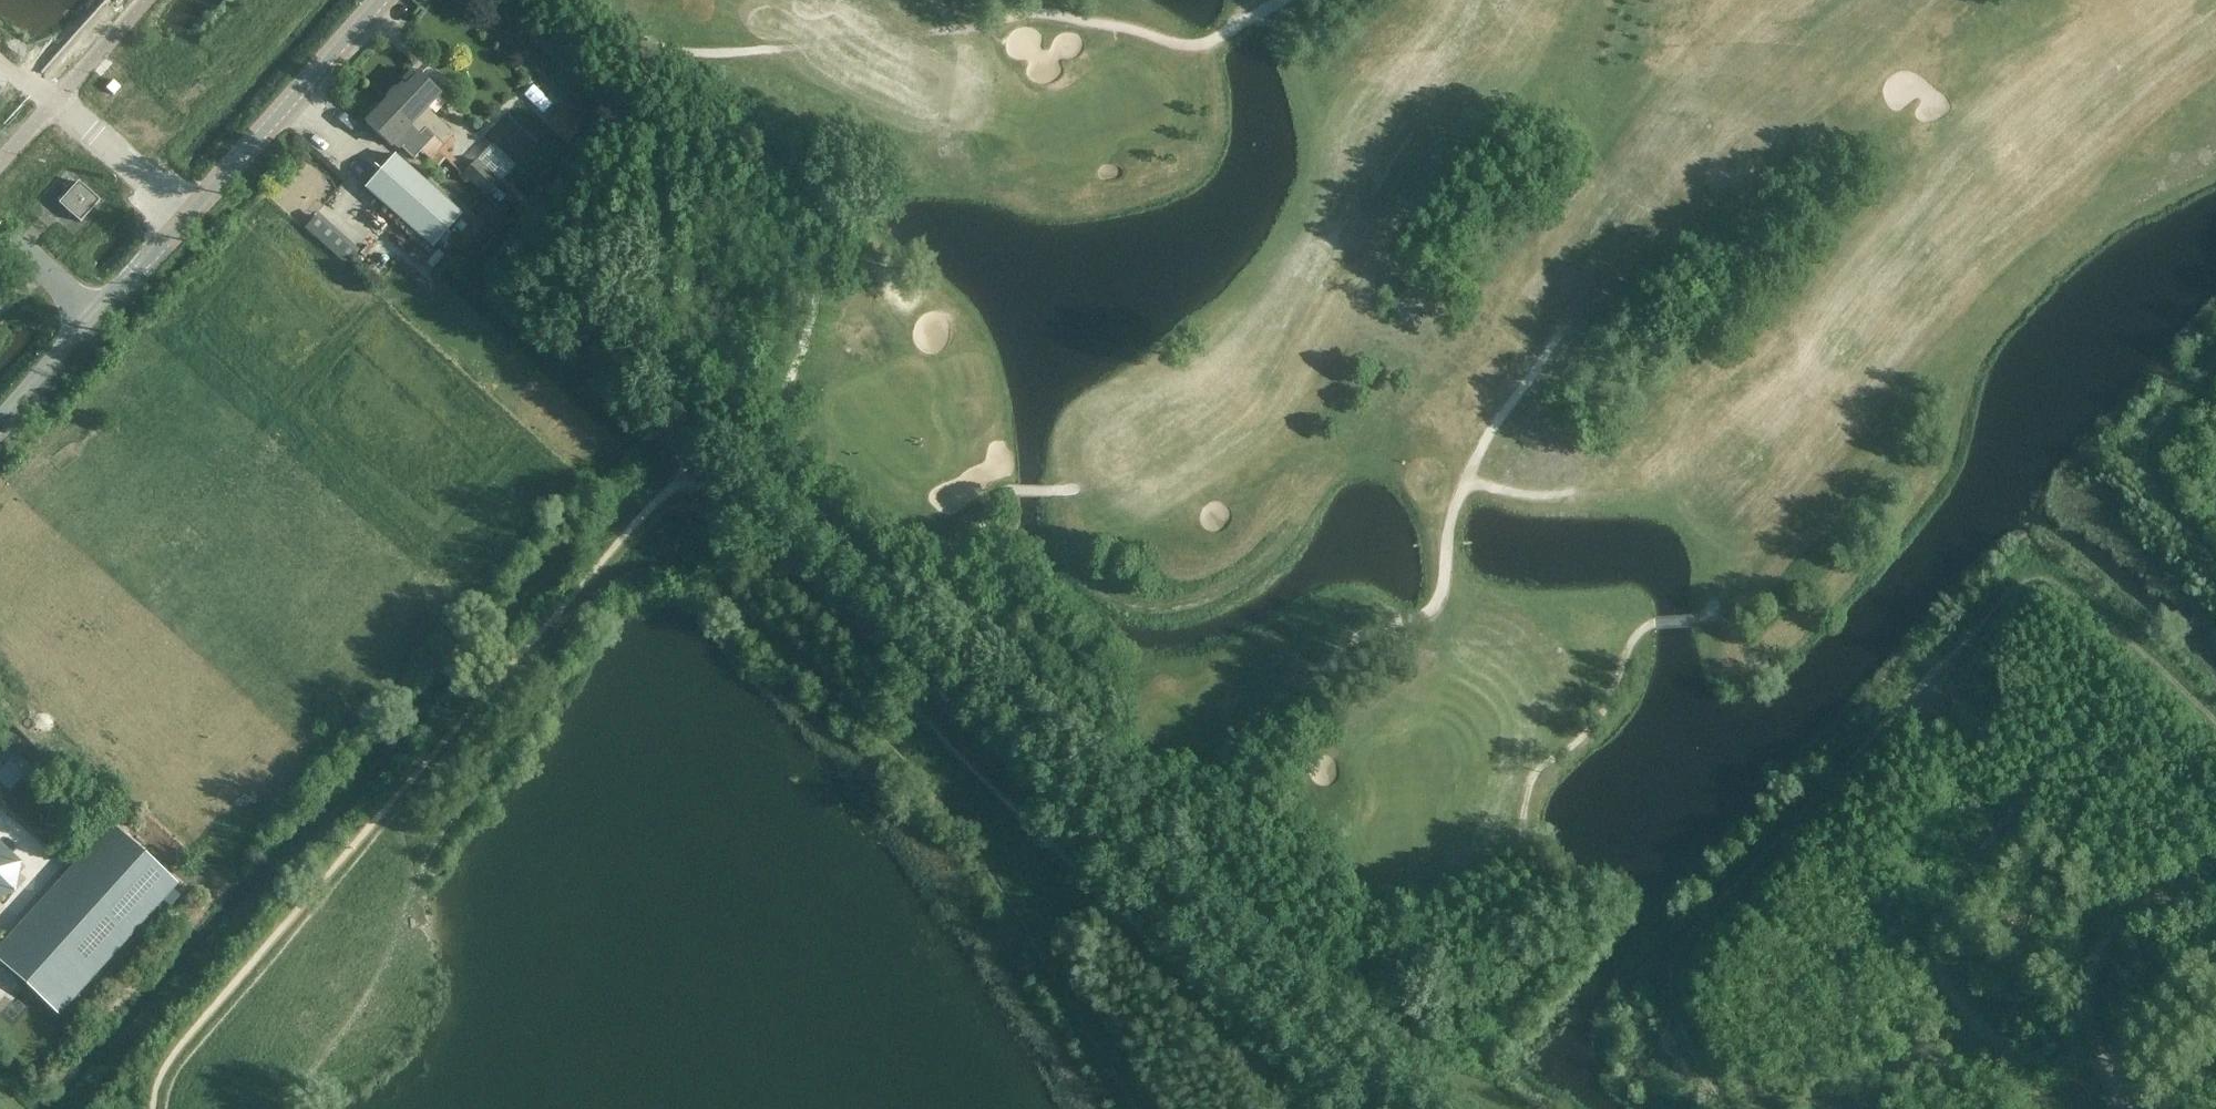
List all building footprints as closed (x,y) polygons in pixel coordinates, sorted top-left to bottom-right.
[(415,72),(386,102),(429,144),(437,152),(446,143),(453,135),(426,109),(428,107),(440,95),(435,91),(415,72)] [(369,119),(366,123),(388,144),(390,146),(394,142),(413,160),(421,151),(430,159),(437,152),(429,144),(386,102),(381,107),(378,104),(375,104),(373,106),(367,113),(367,116),(369,119)] [(471,167),(463,175),(485,196),(499,182),(498,180),(507,170),(487,150),(471,167)] [(462,215),(394,155),(365,188),(433,248),(462,215)] [(59,204),(81,223),(100,201),(79,182),(59,204)] [(346,262),(360,248),(320,210),(306,225),(346,262)] [(167,896),(177,885),(112,826),(0,949),(0,964),(58,1016),(167,896)] [(23,862),(0,841),(0,897),(16,892),(23,862)]
